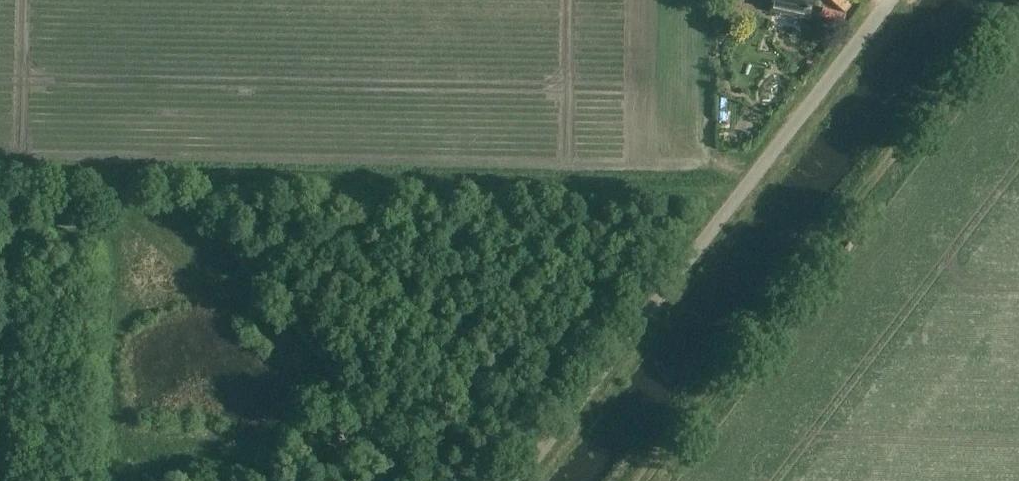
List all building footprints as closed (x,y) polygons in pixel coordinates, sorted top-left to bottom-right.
[(772,9),(809,17),(813,0),(774,0),(772,9)]
